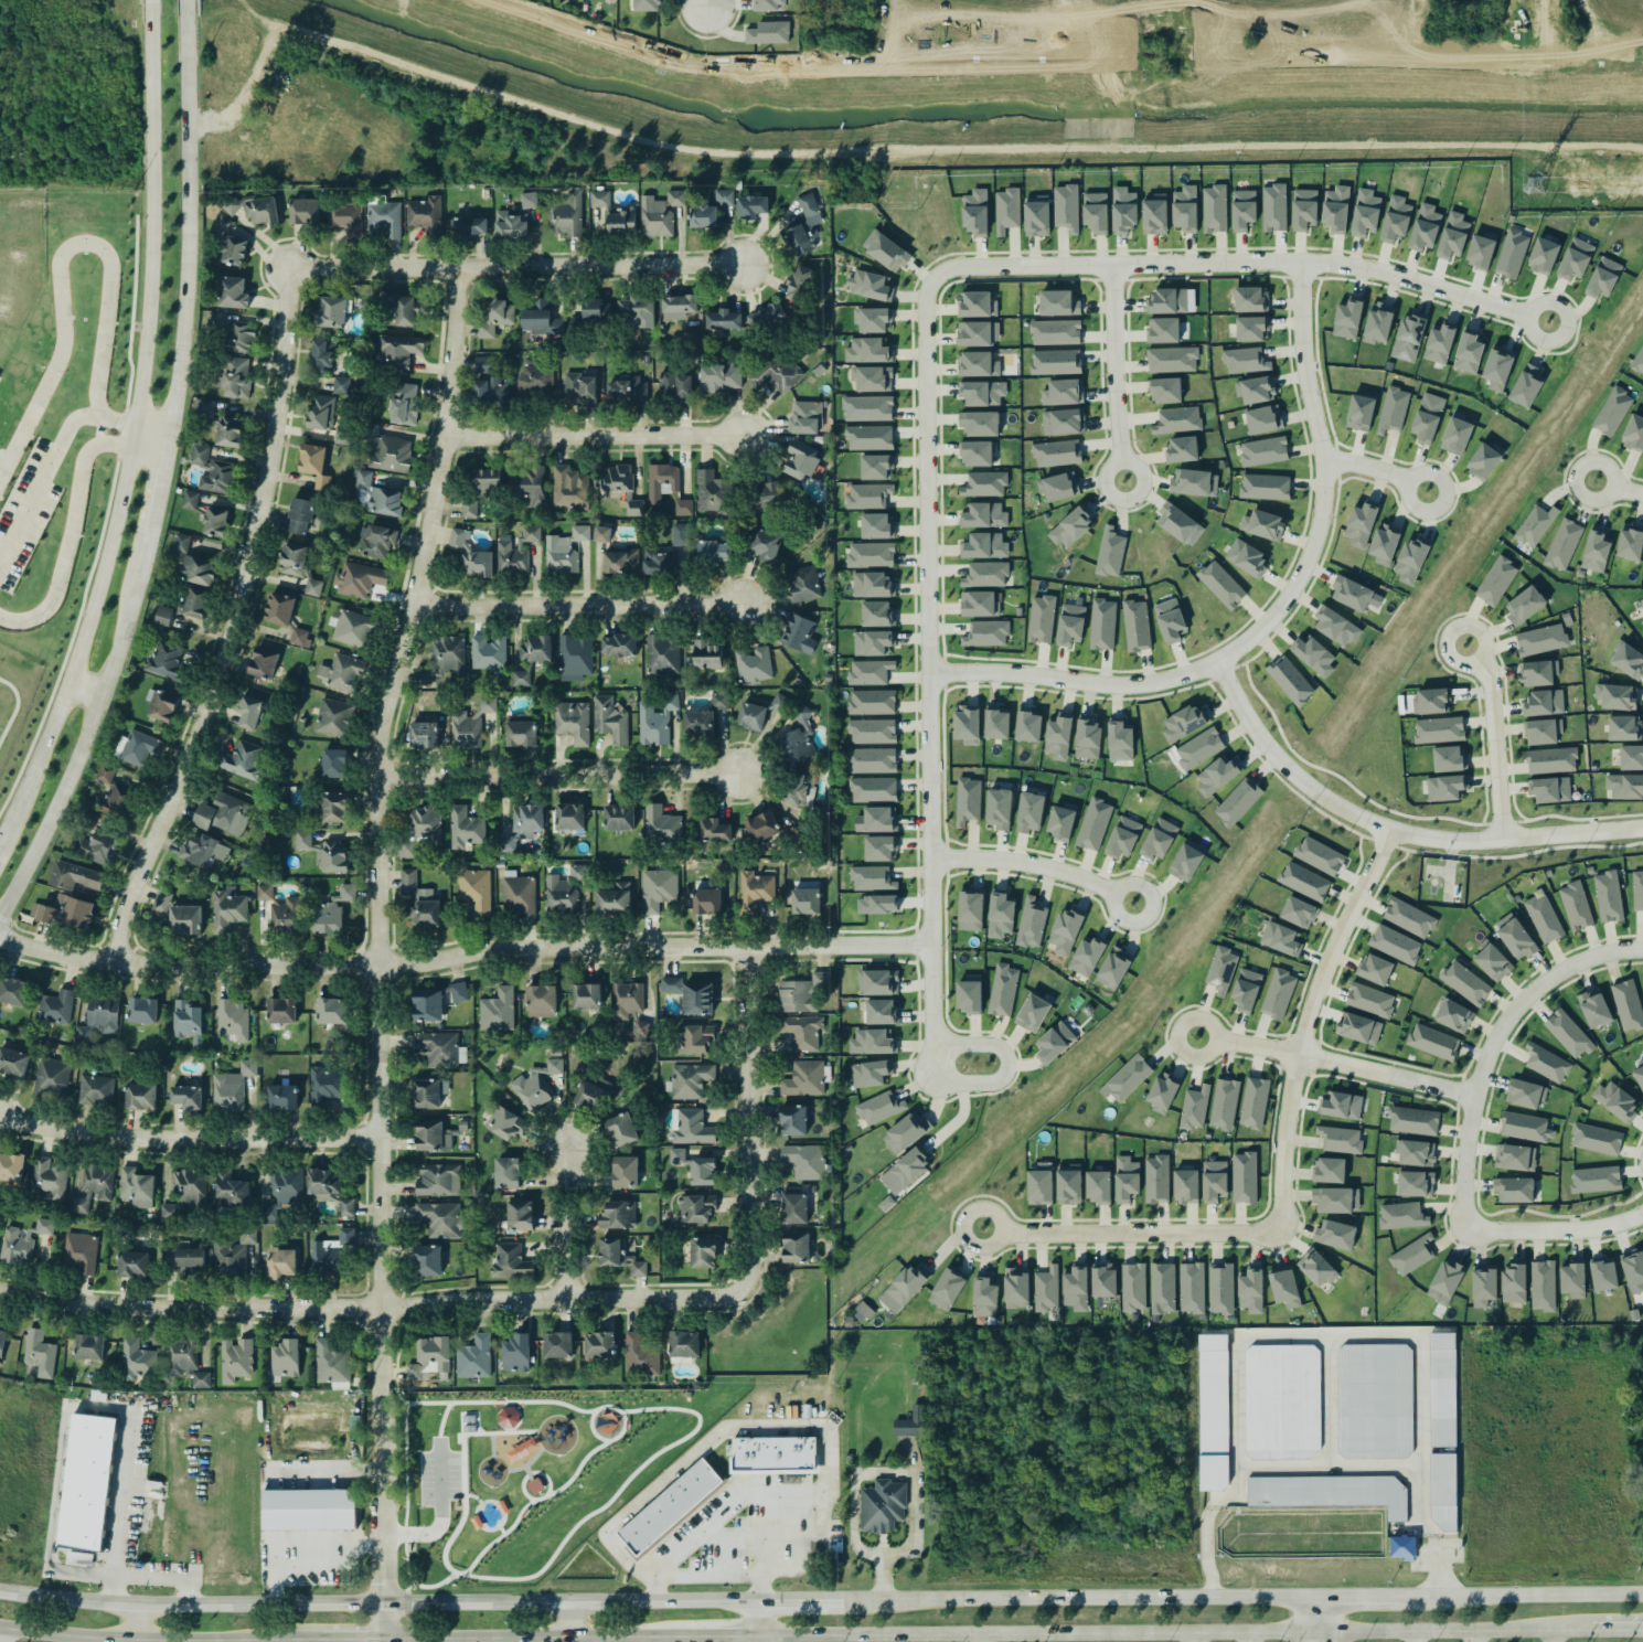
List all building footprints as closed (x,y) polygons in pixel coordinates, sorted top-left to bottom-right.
[(659,2),(661,1),(661,0),(634,0),(634,11),(659,11),(659,2)] [(785,0),(754,0),(754,11),(786,10),(785,0)] [(789,21),(789,43),(746,43),(745,29),(758,29),(758,22),(789,21)] [(1196,184),(1182,185),(1182,192),(1174,192),(1173,226),(1183,226),(1183,233),(1197,233),(1197,203),(1196,203),(1196,184)] [(1263,232),(1286,231),(1286,185),(1263,185),(1263,232)] [(1128,186),(1113,187),(1113,235),(1128,234),(1128,227),(1137,226),(1137,192),(1128,192),(1128,186)] [(1202,186),(1203,233),(1227,232),(1226,186),(1202,186)] [(1349,186),(1335,186),(1335,191),(1324,191),(1323,225),(1331,225),(1331,234),(1347,234),(1349,186)] [(963,196),(963,230),(973,230),(973,237),(988,237),(987,188),(972,189),(972,195),(963,196)] [(1352,236),(1366,238),(1367,232),(1377,233),(1380,197),(1372,197),(1373,189),(1357,188),(1352,236)] [(567,189),(568,196),(564,196),(557,200),(552,199),(547,200),(547,226),(553,226),(553,232),(566,231),(566,236),(573,235),(580,236),(579,189),(567,189)] [(640,234),(655,234),(655,235),(672,235),(672,221),(673,221),(673,216),(672,216),(672,212),(665,204),(684,204),(684,189),(666,189),(666,199),(652,199),(652,193),(647,193),(640,193),(640,234)] [(1019,228),(1019,190),(996,189),(996,237),(1005,237),(1005,227),(1019,228)] [(1056,189),(1080,189),(1080,227),(1057,228),(1056,189)] [(732,190),(715,191),(716,205),(690,206),(690,228),(718,228),(717,206),(732,206),(732,190)] [(796,257),(817,247),(812,239),(814,238),(807,223),(811,215),(820,212),(811,190),(796,195),(804,216),(801,220),(782,228),(796,257)] [(1257,222),(1257,202),(1256,202),(1256,190),(1233,191),(1233,232),(1247,232),(1247,228),(1248,228),(1248,225),(1252,225),(1252,222),(1257,222)] [(523,209),(539,207),(537,191),(521,194),(523,209)] [(1308,233),(1293,232),(1293,202),(1293,191),(1315,191),(1315,202),(1315,226),(1308,226),(1308,233)] [(737,216),(746,216),(755,216),(755,211),(767,211),(767,193),(754,193),(753,192),(747,192),(746,193),(737,193),(737,216)] [(1108,235),(1107,193),(1083,194),(1084,225),(1093,225),(1093,235),(1108,235)] [(1380,242),(1395,245),(1396,236),(1405,238),(1412,205),(1404,204),(1405,197),(1390,194),(1380,242)] [(407,201),(407,231),(440,231),(441,195),(427,195),(427,201),(407,201)] [(278,220),(275,196),(247,200),(247,197),(225,200),(227,213),(245,210),(247,225),(278,220)] [(1142,196),(1143,234),(1167,234),(1166,196),(1142,196)] [(318,199),(290,200),(291,225),(319,224),(318,199)] [(1421,202),(1434,206),(1434,213),(1444,216),(1432,252),(1425,249),(1422,255),(1405,248),(1421,202)] [(400,203),(367,204),(367,235),(378,234),(378,227),(387,227),(387,239),(401,239),(400,203)] [(362,239),(361,205),(327,205),(327,228),(346,228),(346,239),(362,239)] [(1028,207),(1054,207),(1054,235),(1028,235),(1028,207)] [(494,209),(506,209),(506,213),(520,213),(520,220),(526,218),(526,234),(494,234),(494,209)] [(1471,223),(1462,221),(1464,215),(1450,210),(1436,256),(1450,261),(1452,255),(1460,257),(1471,223)] [(234,222),(222,214),(211,229),(223,238),(234,222)] [(487,218),(451,218),(451,238),(487,237),(487,218)] [(1494,273),(1517,280),(1530,234),(1507,228),(1494,273)] [(1474,234),(1465,265),(1488,272),(1498,235),(1483,231),(1481,236),(1474,234)] [(865,252),(898,274),(911,254),(879,232),(865,252)] [(226,235),(224,243),(221,243),(218,253),(222,253),(220,263),(241,267),(247,241),(226,235)] [(1561,245),(1538,236),(1526,267),(1549,276),(1561,245)] [(1583,280),(1595,245),(1571,237),(1557,276),(1571,281),(1573,276),(1583,280)] [(1623,265),(1600,256),(1584,294),(1598,300),(1600,295),(1609,298),(1623,265)] [(785,297),(796,302),(811,270),(797,264),(789,282),(791,283),(785,297)] [(890,275),(855,271),(854,278),(850,277),(847,295),(892,300),(894,287),(889,287),(890,275)] [(216,307),(218,276),(244,278),(243,292),(247,294),(246,309),(216,307)] [(1235,312),(1268,312),(1268,287),(1235,288),(1235,312)] [(1150,313),(1195,313),(1194,289),(1150,289),(1150,313)] [(397,326),(415,326),(415,297),(400,296),(400,290),(384,290),(383,307),(397,307),(397,326)] [(1082,316),(1041,317),(1039,292),(1074,291),(1074,297),(1077,297),(1077,301),(1081,301),(1082,316)] [(991,292),(958,293),(958,317),(997,317),(997,301),(991,301),(991,292)] [(618,300),(618,319),(627,319),(627,329),(655,328),(654,299),(641,299),(641,295),(631,295),(631,299),(618,300)] [(697,312),(697,296),(661,296),(661,313),(697,312)] [(315,327),(346,328),(347,298),(321,297),(320,310),(315,310),(315,327)] [(482,338),(495,338),(495,325),(514,325),(514,305),(506,305),(506,298),(481,299),(482,338)] [(602,298),(584,298),(584,320),(601,321),(602,298)] [(531,335),(563,335),(563,318),(549,318),(549,299),(541,299),(541,310),(522,309),(522,328),(531,328),(531,335)] [(1333,336),(1357,340),(1362,301),(1348,299),(1347,305),(1337,304),(1333,336)] [(1371,302),(1364,341),(1388,345),(1395,307),(1371,302)] [(786,317),(780,303),(747,314),(753,329),(786,317)] [(853,307),(857,307),(857,306),(887,306),(887,307),(890,307),(892,320),(888,320),(888,327),(884,327),(884,329),(858,329),(858,322),(853,322),(853,307)] [(742,328),(742,312),(730,313),(730,308),(720,308),(720,313),(706,313),(706,329),(742,328)] [(224,312),(208,312),(207,331),(225,332),(224,351),(254,353),(256,323),(224,321),(224,312)] [(1402,317),(1391,357),(1414,363),(1428,316),(1413,312),(1411,319),(1402,317)] [(1268,317),(1236,317),(1237,342),(1269,341),(1268,317)] [(1179,343),(1179,318),(1148,318),(1148,343),(1179,343)] [(959,345),(999,345),(999,321),(959,322),(959,345)] [(1032,345),(1081,344),(1080,321),(1031,321),(1032,345)] [(1422,358),(1445,365),(1458,325),(1445,321),(1442,331),(1432,328),(1422,358)] [(1485,344),(1477,342),(1480,332),(1464,327),(1453,368),(1476,374),(1485,344)] [(410,372),(411,353),(424,354),(425,338),(379,336),(378,350),(381,350),(380,371),(410,372)] [(893,362),(893,347),(886,347),(886,338),(851,338),(851,348),(845,348),(845,362),(893,362)] [(335,341),(313,340),(310,371),(332,373),(335,341)] [(1487,389),(1503,394),(1516,352),(1492,344),(1482,378),(1490,380),(1487,389)] [(1628,365),(1637,373),(1640,370),(1642,373),(1642,344),(1628,365)] [(1197,347),(1147,348),(1148,373),(1197,372),(1197,347)] [(1028,361),(1032,361),(1032,350),(1078,348),(1078,360),(1080,359),(1080,371),(1029,373),(1028,361)] [(1272,371),(1271,360),(1262,361),(1262,348),(1222,350),(1223,365),(1227,365),(1228,373),(1272,371)] [(999,374),(958,374),(957,354),(961,354),(961,349),(990,349),(990,359),(999,359),(999,374)] [(769,381),(781,396),(804,376),(783,352),(771,363),(766,358),(745,376),(758,391),(769,381)] [(475,373),(490,373),(490,356),(475,356),(475,373)] [(248,398),(250,358),(225,357),(224,397),(248,398)] [(1507,396),(1526,361),(1540,367),(1535,377),(1544,381),(1529,408),(1507,396)] [(553,364),(523,363),(523,376),(517,376),(516,393),(553,394),(553,364)] [(701,365),(702,391),(741,390),(740,364),(701,365)] [(893,392),(892,367),(856,367),(857,392),(893,392)] [(660,370),(675,370),(675,374),(691,373),(691,394),(690,395),(690,403),(676,404),(676,390),(659,391),(659,378),(661,378),(660,370)] [(1150,376),(1180,374),(1181,398),(1155,401),(1154,398),(1150,398),(1150,392),(1148,392),(1146,378),(1151,377),(1150,376)] [(1233,382),(1272,374),(1277,401),(1244,407),(1241,395),(1235,394),(1233,382)] [(596,375),(565,375),(564,402),(595,402),(596,375)] [(646,382),(646,402),(622,402),(622,410),(607,412),(607,382),(615,382),(615,378),(628,378),(628,375),(639,375),(639,382),(646,382)] [(332,392),(348,394),(349,378),(334,376),(332,392)] [(506,380),(506,407),(472,407),(472,378),(488,378),(488,376),(500,376),(500,378),(506,380)] [(960,380),(988,378),(988,381),(1005,381),(1005,395),(999,395),(999,404),(963,404),(963,396),(957,396),(957,381),(960,381),(960,380)] [(1041,390),(1042,405),(1083,404),(1083,379),(1049,380),(1049,390),(1041,390)] [(392,397),(389,423),(414,425),(419,385),(397,383),(395,398),(392,397)] [(1612,438),(1634,397),(1612,385),(1590,427),(1612,438)] [(1411,392),(1388,386),(1375,434),(1384,436),(1386,427),(1401,431),(1411,392)] [(1410,431),(1423,393),(1444,399),(1444,409),(1431,448),(1417,444),(1419,435),(1410,431)] [(309,428),(332,430),(334,396),(311,395),(309,428)] [(843,419),(890,419),(890,403),(892,403),(892,395),(840,395),(840,408),(843,408),(843,419)] [(1371,431),(1375,398),(1351,395),(1347,428),(1371,431)] [(193,418),(214,419),(214,400),(194,399),(193,418)] [(792,399),(820,401),(820,416),(821,416),(820,427),(817,427),(815,431),(796,430),(796,431),(786,431),(787,416),(790,416),(791,410),(793,410),(792,408),(792,399)] [(1244,412),(1279,403),(1285,429),(1250,438),(1244,412)] [(1157,408),(1196,405),(1197,416),(1201,416),(1202,428),(1196,429),(1196,427),(1170,429),(1170,431),(1151,433),(1151,425),(1160,424),(1157,408)] [(957,410),(965,410),(965,409),(997,409),(997,410),(997,420),(996,420),(996,433),(967,433),(967,429),(962,429),(962,425),(957,425),(957,410)] [(1085,434),(1084,409),(1042,411),(1043,435),(1085,434)] [(1632,412),(1642,416),(1642,449),(1641,454),(1622,445),(1623,441),(1620,440),(1632,412)] [(237,414),(219,414),(217,446),(242,447),(243,423),(237,423),(237,414)] [(1438,449),(1450,417),(1473,426),(1461,458),(1438,449)] [(377,441),(375,456),(368,456),(367,467),(408,473),(413,439),(378,435),(379,425),(368,423),(366,440),(377,441)] [(843,425),(890,424),(890,436),(890,440),(892,440),(892,449),(847,449),(847,439),(843,439),(843,425)] [(349,444),(349,428),(335,428),(335,444),(349,444)] [(1238,455),(1242,454),(1240,445),(1288,436),(1292,459),(1241,469),(1238,455)] [(1198,461),(1197,437),(1167,438),(1168,462),(1198,461)] [(783,471),(806,483),(821,452),(794,439),(788,452),(791,454),(783,471)] [(1032,445),(1075,439),(1077,456),(1079,456),(1080,463),(1037,469),(1036,457),(1033,457),(1032,445)] [(300,440),(299,444),(300,445),(296,470),(314,472),(311,489),(327,491),(330,475),(320,473),(324,445),(300,440)] [(992,442),(964,441),(963,466),(991,467),(992,442)] [(1464,468),(1484,441),(1506,458),(1486,484),(1464,468)] [(228,493),(196,487),(199,473),(207,475),(209,469),(198,467),(199,465),(189,462),(192,443),(207,446),(206,458),(233,462),(233,467),(236,467),(233,490),(230,489),(228,493)] [(861,479),(892,479),(893,455),(861,455),(861,479)] [(647,462),(668,462),(668,465),(675,465),(679,468),(679,490),(669,490),(669,483),(666,483),(666,484),(662,484),(662,483),(660,483),(660,503),(647,504),(647,462)] [(643,515),(625,515),(625,507),(617,507),(617,499),(625,499),(625,491),(622,491),(622,489),(598,489),(598,469),(607,468),(607,467),(615,467),(615,463),(629,463),(629,472),(632,472),(632,491),(630,491),(630,498),(643,498),(643,515)] [(570,465),(552,465),(553,507),(588,506),(588,473),(570,474),(570,465)] [(1169,476),(1174,476),(1175,466),(1210,469),(1210,473),(1216,475),(1214,495),(1167,490),(1169,476)] [(399,490),(398,498),(399,498),(398,503),(402,504),(399,515),(365,510),(366,503),(360,502),(356,497),(358,487),(353,486),(354,476),(351,476),(352,468),(355,469),(356,468),(371,470),(369,486),(378,486),(399,490)] [(502,488),(501,468),(473,469),(474,489),(502,488)] [(512,497),(520,497),(521,507),(544,506),(543,468),(511,469),(512,497)] [(694,468),(695,509),(719,509),(719,513),(732,513),(730,478),(721,477),(712,478),(712,468),(694,468)] [(1034,480),(1037,492),(1043,491),(1045,501),(1078,492),(1073,470),(1066,471),(1066,470),(1041,477),(1041,478),(1034,480)] [(959,496),(1006,496),(1006,472),(968,472),(968,486),(960,486),(959,496)] [(1242,475),(1291,475),(1291,501),(1237,500),(1237,487),(1241,487),(1242,475)] [(761,493),(749,493),(750,513),(783,511),(782,482),(760,483),(761,493)] [(894,484),(847,485),(847,509),(885,509),(885,494),(894,494),(894,484)] [(228,509),(222,535),(202,531),(204,522),(201,521),(202,514),(193,509),(180,505),(183,489),(198,492),(195,505),(205,511),(207,503),(228,509)] [(291,494),(302,497),(312,499),(311,503),(312,504),(310,520),(307,520),(303,533),(296,531),(287,530),(290,516),(287,515),(291,494)] [(476,497),(461,498),(462,517),(477,516),(476,497)] [(1154,520),(1160,513),(1156,511),(1166,498),(1205,526),(1191,544),(1185,541),(1182,541),(1154,520)] [(693,515),(692,499),(675,500),(675,516),(693,515)] [(1343,536),(1352,539),(1350,545),(1363,550),(1381,504),(1366,499),(1362,509),(1354,506),(1343,536)] [(970,503),(1002,502),(1002,512),(1007,512),(1009,529),(959,530),(958,513),(970,512),(970,503)] [(1533,546),(1558,510),(1551,504),(1547,512),(1534,503),(1512,535),(1523,543),(1525,540),(1533,546)] [(1067,549),(1096,522),(1080,504),(1046,535),(1056,546),(1061,542),(1067,549)] [(1238,530),(1279,544),(1285,526),(1280,524),(1282,518),(1255,508),(1250,519),(1242,516),(1238,530)] [(860,511),(886,511),(886,521),(889,521),(889,522),(893,522),(893,536),(860,536),(860,511)] [(1540,562),(1562,516),(1572,521),(1572,522),(1583,526),(1564,569),(1554,565),(1551,568),(1540,562)] [(1117,575),(1124,536),(1113,534),(1114,531),(1111,530),(1112,524),(1103,522),(1092,573),(1105,575),(1106,572),(1117,575)] [(1368,554),(1376,557),(1374,563),(1390,568),(1402,530),(1378,522),(1368,554)] [(542,532),(543,578),(583,577),(583,543),(593,543),(593,523),(573,524),(573,537),(558,537),(558,533),(552,532),(542,532)] [(386,559),(389,546),(395,547),(398,530),(369,524),(366,538),(362,537),(358,553),(386,559)] [(491,575),(491,548),(471,548),(463,539),(465,536),(467,537),(468,530),(450,524),(446,546),(459,550),(459,567),(463,567),(463,574),(491,575)] [(672,524),(672,544),(689,543),(688,524),(672,524)] [(1628,524),(1642,528),(1642,543),(1639,562),(1628,558),(1626,556),(1614,554),(1621,527),(1628,529),(1628,524)] [(1606,529),(1592,525),(1580,567),(1604,573),(1613,539),(1604,536),(1606,529)] [(497,541),(498,575),(529,574),(528,545),(541,544),(540,526),(522,526),(522,536),(514,536),(514,540),(497,541)] [(594,541),(610,542),(610,527),(595,526),(594,541)] [(775,564),(783,535),(754,527),(748,552),(760,555),(758,560),(775,564)] [(1006,541),(1006,555),(959,556),(959,541),(961,541),(961,540),(969,540),(969,531),(990,531),(990,532),(1001,532),(1001,541),(1006,541)] [(212,586),(216,562),(187,556),(191,535),(176,532),(172,551),(179,552),(177,563),(182,564),(179,580),(212,586)] [(1265,554),(1237,537),(1224,559),(1260,581),(1268,567),(1260,563),(1265,554)] [(282,540),(277,572),(302,576),(303,573),(306,578),(302,593),(317,596),(321,580),(310,577),(305,564),(302,565),(306,544),(282,540)] [(731,540),(697,540),(697,562),(731,563),(731,540)] [(849,541),(897,541),(897,553),(890,553),(890,562),(895,562),(895,566),(849,567),(849,541)] [(1407,543),(1396,573),(1406,577),(1402,584),(1416,587),(1430,553),(1407,543)] [(643,575),(673,575),(673,554),(658,553),(658,549),(643,548),(643,575)] [(605,573),(638,573),(638,551),(605,551),(605,573)] [(1517,569),(1511,565),(1512,563),(1501,554),(1475,593),(1494,606),(1517,569)] [(340,557),(338,572),(331,571),(328,583),(334,584),(332,590),(367,597),(371,580),(385,583),(386,576),(383,566),(340,557)] [(1196,575),(1230,611),(1247,595),(1213,559),(1196,575)] [(961,587),(1005,586),(1004,577),(1009,577),(1009,562),(969,563),(969,576),(960,576),(961,587)] [(788,568),(790,602),(819,600),(817,566),(788,568)] [(854,597),(895,597),(895,582),(887,582),(887,572),(853,572),(854,597)] [(1364,613),(1368,603),(1379,608),(1384,595),(1338,575),(1329,597),(1364,613)] [(1514,626),(1545,601),(1530,584),(1504,604),(1509,612),(1506,615),(1514,626)] [(188,585),(207,590),(201,618),(182,612),(171,616),(168,625),(153,620),(158,601),(172,606),(173,600),(183,603),(188,585)] [(270,586),(262,617),(285,623),(288,627),(285,639),(305,644),(308,637),(305,636),(307,626),(292,621),(288,617),(295,593),(270,586)] [(961,617),(1000,617),(1000,594),(961,593),(961,617)] [(1051,644),(1056,598),(1032,595),(1027,642),(1051,644)] [(1182,641),(1179,635),(1188,631),(1175,597),(1152,606),(1168,646),(1182,641)] [(1114,650),(1115,600),(1091,600),(1090,649),(1114,650)] [(1147,600),(1123,602),(1126,652),(1150,651),(1147,600)] [(862,601),(893,601),(893,625),(863,625),(862,601)] [(1071,647),(1072,641),(1083,642),(1085,606),(1060,604),(1058,646),(1071,647)] [(1317,630),(1348,649),(1361,628),(1325,606),(1317,618),(1322,622),(1317,630)] [(366,649),(375,618),(340,608),(336,623),(331,639),(366,649)] [(787,610),(779,643),(789,640),(810,652),(828,622),(804,608),(787,610)] [(969,622),(970,635),(961,635),(961,646),(1005,645),(1005,636),(1009,636),(1009,621),(969,622)] [(1515,634),(1520,657),(1569,646),(1563,623),(1515,634)] [(601,632),(601,648),(607,648),(607,652),(633,652),(633,647),(637,647),(637,628),(611,628),(611,632),(601,632)] [(469,632),(466,667),(505,669),(508,630),(493,629),(487,633),(469,632)] [(557,629),(557,682),(583,682),(583,674),(593,674),(593,636),(575,636),(567,629),(557,629)] [(854,656),(889,656),(889,646),(896,646),(896,631),(854,632),(854,656)] [(647,632),(647,672),(679,672),(679,637),(655,637),(655,632),(647,632)] [(1637,680),(1642,672),(1642,653),(1619,636),(1610,648),(1614,651),(1609,660),(1637,680)] [(552,661),(552,637),(520,637),(520,661),(552,661)] [(142,670),(175,681),(186,648),(159,639),(152,659),(147,657),(142,670)] [(464,675),(464,639),(434,639),(435,668),(420,668),(420,688),(433,688),(433,675),(464,675)] [(721,645),(707,646),(707,639),(693,640),(694,670),(722,669),(721,645)] [(1292,649),(1301,640),(1306,643),(1313,639),(1334,658),(1332,664),(1333,671),(1325,680),(1292,649)] [(252,640),(277,648),(268,675),(244,668),(252,640)] [(733,647),(739,684),(771,678),(765,642),(756,644),(751,651),(745,651),(742,646),(733,647)] [(367,662),(335,653),(331,668),(319,664),(316,675),(328,678),(326,685),(352,693),(357,675),(363,677),(367,662)] [(1294,708),(1314,695),(1287,655),(1268,669),(1294,708)] [(851,662),(895,661),(895,667),(885,667),(886,684),(846,685),(846,669),(851,669),(851,662)] [(1521,686),(1554,685),(1553,675),(1559,675),(1559,661),(1520,662),(1521,686)] [(530,671),(512,671),(512,686),(529,686),(530,671)] [(1416,687),(1417,713),(1448,711),(1447,701),(1450,701),(1449,686),(1447,686),(1445,685),(1416,687)] [(1602,699),(1602,709),(1636,710),(1637,686),(1595,685),(1595,699),(1602,699)] [(241,687),(260,695),(257,703),(258,707),(252,726),(233,721),(236,710),(233,702),(237,696),(241,687)] [(1522,715),(1562,712),(1561,687),(1550,689),(1549,687),(1530,689),(1530,693),(1526,693),(1526,699),(1521,700),(1522,715)] [(147,716),(171,724),(179,697),(155,690),(147,716)] [(738,694),(730,725),(764,734),(770,708),(775,708),(801,724),(810,708),(778,690),(771,702),(738,694)] [(852,691),(896,692),(896,716),(849,715),(847,701),(852,700),(852,691)] [(591,692),(591,731),(617,729),(617,744),(627,744),(626,706),(617,699),(612,692),(591,692)] [(684,711),(684,736),(715,736),(714,710),(728,710),(728,693),(709,694),(710,711),(684,711)] [(316,694),(310,729),(343,734),(349,699),(316,694)] [(670,744),(669,710),(679,710),(678,694),(663,695),(663,713),(653,713),(653,701),(638,702),(639,745),(670,744)] [(450,745),(481,746),(482,713),(496,713),(496,697),(479,697),(479,710),(470,710),(470,711),(451,711),(450,745)] [(555,734),(574,734),(574,747),(589,747),(589,703),(555,703),(555,734)] [(816,755),(808,735),(812,733),(806,719),(811,717),(805,704),(792,709),(800,728),(777,738),(789,767),(816,755)] [(955,712),(954,739),(963,739),(963,745),(979,745),(979,706),(965,705),(964,712),(955,712)] [(1192,705),(1163,721),(1169,731),(1163,734),(1170,747),(1208,726),(1204,718),(1202,719),(1197,712),(1195,712),(1192,705)] [(985,706),(999,707),(999,710),(1009,711),(1006,737),(983,736),(985,706)] [(1041,713),(1038,740),(1013,737),(1016,707),(1032,710),(1032,712),(1041,713)] [(1068,762),(1072,714),(1058,712),(1057,722),(1047,721),(1044,752),(1053,753),(1052,760),(1068,762)] [(506,721),(506,747),(537,747),(537,715),(519,715),(520,721),(506,721)] [(1609,740),(1641,740),(1642,716),(1609,716),(1609,740)] [(1464,742),(1464,718),(1415,719),(1415,743),(1464,742)] [(1108,720),(1109,761),(1133,760),(1132,729),(1124,729),(1124,719),(1108,720)] [(1525,721),(1526,745),(1557,744),(1557,734),(1562,734),(1562,719),(1525,721)] [(850,720),(850,744),(896,743),(896,720),(850,720)] [(1099,758),(1100,720),(1077,720),(1076,758),(1099,758)] [(408,722),(436,721),(436,746),(408,746),(408,722)] [(1173,751),(1186,771),(1225,747),(1213,726),(1173,751)] [(162,739),(129,730),(120,760),(143,767),(148,753),(158,756),(162,739)] [(215,745),(209,764),(252,781),(258,764),(249,760),(257,742),(236,734),(230,750),(215,745)] [(1620,744),(1642,744),(1642,767),(1620,767),(1620,744)] [(847,745),(896,747),(895,774),(846,772),(847,745)] [(1432,746),(1459,745),(1459,754),(1465,753),(1466,768),(1433,770),(1432,746)] [(1524,749),(1577,745),(1577,757),(1573,757),(1575,769),(1528,772),(1527,761),(1525,761),(1524,749)] [(322,777),(347,777),(348,750),(323,749),(322,777)] [(1196,776),(1202,784),(1197,788),(1206,800),(1242,771),(1226,752),(1196,776)] [(95,779),(106,783),(96,807),(129,821),(139,795),(111,783),(116,770),(101,764),(95,779)] [(785,804),(805,806),(808,788),(814,789),(816,776),(790,772),(785,804)] [(1612,790),(1612,799),(1642,799),(1642,775),(1605,775),(1605,790),(1612,790)] [(957,776),(968,776),(968,778),(980,779),(978,818),(967,818),(967,819),(963,819),(962,827),(954,827),(957,776)] [(1264,792),(1246,776),(1213,812),(1230,828),(1264,792)] [(1460,800),(1460,791),(1469,790),(1468,776),(1427,777),(1428,801),(1460,800)] [(847,777),(895,778),(895,804),(853,803),(853,792),(847,792),(847,777)] [(1533,803),(1570,802),(1569,778),(1532,779),(1533,803)] [(210,823),(232,832),(241,812),(244,813),(248,803),(216,789),(211,802),(216,804),(215,807),(200,800),(190,821),(207,829),(210,823)] [(989,789),(1015,791),(1011,833),(993,831),(993,827),(985,825),(989,789)] [(1021,790),(1022,789),(1032,791),(1032,792),(1044,793),(1038,830),(1028,828),(1027,832),(1014,830),(1021,790)] [(321,792),(345,791),(345,820),(320,820),(321,792)] [(555,796),(555,824),(583,823),(582,796),(555,796)] [(1076,845),(1098,852),(1113,805),(1090,798),(1076,845)] [(602,799),(602,824),(633,824),(632,799),(602,799)] [(1053,805),(1047,832),(1056,834),(1054,840),(1069,843),(1078,805),(1062,801),(1061,807),(1053,805)] [(542,832),(532,832),(532,839),(516,839),(516,851),(499,851),(499,835),(513,835),(515,831),(511,831),(511,807),(520,807),(520,804),(525,804),(525,803),(535,803),(535,804),(542,804),(542,832)] [(662,804),(646,803),(645,842),(681,843),(681,816),(661,815),(662,804)] [(439,809),(439,843),(427,843),(426,836),(416,836),(414,840),(414,855),(398,855),(398,840),(412,840),(413,836),(406,836),(406,809),(414,808),(414,807),(419,807),(419,806),(422,806),(422,804),(429,804),(429,806),(431,806),(431,809),(439,809)] [(485,818),(466,818),(467,805),(451,805),(450,850),(473,850),(473,844),(484,844),(485,818)] [(863,808),(895,807),(897,833),(865,834),(865,829),(853,830),(853,819),(864,819),(863,808)] [(754,844),(780,833),(770,810),(744,822),(754,844)] [(1142,823),(1118,816),(1106,854),(1130,861),(1142,823)] [(698,817),(717,817),(717,823),(729,823),(729,840),(698,840),(698,817)] [(1138,852),(1152,825),(1157,817),(1178,827),(1162,857),(1153,853),(1150,859),(1138,852)] [(92,841),(78,836),(72,853),(110,867),(115,855),(112,854),(119,835),(97,827),(92,841)] [(319,851),(316,851),(316,862),(321,862),(321,870),(348,870),(346,859),(344,859),(344,846),(343,846),(343,842),(339,842),(339,839),(324,839),(321,841),(321,846),(310,843),(309,830),(295,830),(295,847),(308,847),(319,851)] [(225,862),(231,846),(202,835),(201,838),(188,833),(178,857),(210,870),(214,858),(225,862)] [(1305,834),(1345,855),(1341,864),(1338,863),(1332,875),(1291,854),(1298,841),(1301,842),(1305,834)] [(897,837),(865,836),(865,861),(897,861),(897,837)] [(1166,871),(1183,841),(1204,852),(1187,882),(1166,871)] [(55,856),(105,872),(100,888),(83,884),(84,883),(82,882),(75,879),(72,888),(47,882),(55,856)] [(1322,903),(1332,882),(1287,860),(1277,882),(1322,903)] [(586,864),(570,865),(570,879),(586,879),(586,864)] [(850,865),(886,865),(886,885),(898,885),(898,892),(852,892),(852,881),(850,881),(850,865)] [(458,868),(459,903),(474,902),(476,914),(493,913),(493,867),(458,868)] [(642,868),(643,914),(659,914),(659,899),(678,898),(676,867),(642,868)] [(1592,875),(1604,873),(1603,871),(1615,868),(1623,919),(1612,921),(1612,919),(1600,921),(1592,875)] [(401,891),(416,890),(416,869),(400,869),(401,891)] [(756,915),(756,901),(775,901),(774,876),(753,877),(753,870),(740,871),(741,915),(756,915)] [(1632,872),(1633,912),(1642,912),(1642,871),(1632,872)] [(501,876),(502,913),(534,911),(533,875),(501,876)] [(546,913),(578,912),(578,882),(559,883),(559,875),(545,875),(546,913)] [(1558,888),(1571,932),(1594,925),(1581,881),(1558,888)] [(596,891),(596,914),(630,914),(630,882),(614,882),(614,890),(596,891)] [(355,901),(355,884),(339,884),(339,896),(330,896),(331,903),(313,903),(314,932),(342,932),(341,901),(355,901)] [(791,884),(792,913),(820,913),(819,884),(791,884)] [(273,885),(256,885),(257,900),(273,899),(273,885)] [(211,889),(211,935),(227,935),(227,921),(246,920),(245,895),(225,895),(225,888),(211,889)] [(692,888),(692,913),(718,913),(718,888),(692,888)] [(172,892),(155,890),(153,911),(166,913),(167,901),(171,901),(172,892)] [(440,901),(416,901),(416,891),(410,891),(409,925),(440,926),(440,901)] [(1024,892),(1036,894),(1033,905),(1045,908),(1037,945),(1025,942),(1025,938),(1015,936),(1024,892)] [(66,893),(81,896),(93,902),(90,910),(93,911),(90,919),(88,918),(85,927),(52,917),(51,920),(44,918),(35,916),(40,902),(47,904),(56,906),(56,907),(62,909),(64,903),(66,893)] [(960,894),(959,930),(982,931),(983,894),(960,894)] [(993,894),(986,938),(1010,941),(1015,902),(1009,902),(1009,895),(1000,894),(997,896),(993,894)] [(1523,902),(1545,942),(1553,938),(1554,940),(1566,934),(1544,894),(1536,898),(1534,895),(1523,902)] [(856,899),(856,914),(898,914),(898,895),(863,895),(863,899),(856,899)] [(1319,908),(1289,895),(1280,917),(1309,930),(1319,908)] [(1422,938),(1428,928),(1430,930),(1437,918),(1391,895),(1389,897),(1387,902),(1388,903),(1385,909),(1381,916),(1422,938)] [(300,897),(284,896),(283,902),(270,902),(269,934),(299,934),(300,897)] [(171,906),(171,934),(203,934),(202,905),(171,906)] [(1060,913),(1048,942),(1058,947),(1056,952),(1067,957),(1084,917),(1068,910),(1066,915),(1060,913)] [(1495,929),(1505,923),(1505,921),(1514,915),(1527,932),(1533,940),(1534,941),(1538,949),(1532,952),(1527,958),(1523,953),(1515,959),(1507,948),(1495,929)] [(1259,940),(1295,956),(1301,942),(1295,939),(1299,932),(1295,930),(1277,923),(1277,924),(1267,919),(1259,940)] [(1366,942),(1372,932),(1373,932),(1377,921),(1420,942),(1415,953),(1417,955),(1412,966),(1366,942)] [(1091,943),(1082,938),(1067,968),(1089,979),(1108,941),(1096,935),(1091,943)] [(1472,957),(1490,940),(1507,959),(1507,960),(1513,966),(1505,973),(1504,973),(1495,982),(1472,957)] [(1118,992),(1134,955),(1112,945),(1095,982),(1118,992)] [(1227,999),(1236,952),(1214,947),(1207,984),(1217,986),(1215,996),(1227,999)] [(1394,962),(1367,954),(1360,977),(1387,985),(1394,962)] [(1437,977),(1444,966),(1447,968),(1453,959),(1491,987),(1487,992),(1483,999),(1483,1001),(1481,1003),(1479,1007),(1437,977)] [(995,964),(988,1013),(1011,1017),(1018,967),(995,964)] [(1249,1014),(1235,1010),(1237,1003),(1233,1002),(1234,998),(1230,996),(1240,967),(1262,973),(1249,1014)] [(1260,1011),(1277,968),(1291,973),(1290,977),(1301,981),(1287,1021),(1260,1011)] [(858,994),(898,995),(898,971),(859,970),(858,994)] [(817,1012),(818,992),(828,992),(829,972),(812,971),(811,981),(779,981),(779,1012),(817,1012)] [(23,1004),(0,999),(0,974),(11,977),(12,974),(20,977),(19,979),(29,980),(23,1004)] [(956,981),(957,1013),(982,1013),(981,975),(965,976),(965,981),(956,981)] [(660,977),(660,991),(681,991),(681,989),(682,989),(682,1013),(711,1012),(711,981),(682,982),(682,984),(681,984),(680,977),(660,977)] [(611,982),(610,1021),(639,1022),(639,1012),(649,1012),(649,992),(642,992),(642,979),(633,978),(626,980),(626,991),(620,982),(611,982)] [(522,980),(524,1020),(540,1019),(545,1026),(557,1025),(556,979),(522,980)] [(1642,1027),(1642,1014),(1632,979),(1610,986),(1624,1033),(1642,1027)] [(413,988),(413,1019),(441,1019),(441,994),(448,990),(450,1001),(467,999),(463,980),(448,983),(448,984),(441,989),(441,987),(413,988)] [(478,996),(495,996),(495,982),(516,982),(515,1025),(478,1024),(478,996)] [(599,982),(599,1006),(573,1007),(573,982),(599,982)] [(1396,996),(1352,982),(1345,1005),(1389,1018),(1396,996)] [(1588,1029),(1612,1022),(1601,988),(1578,995),(1588,1029)] [(38,1021),(70,1024),(73,990),(59,989),(58,997),(41,995),(38,1021)] [(1012,1022),(1029,992),(1053,1006),(1035,1036),(1012,1022)] [(118,1034),(119,996),(88,995),(87,1027),(76,1026),(75,1042),(96,1043),(96,1034),(118,1034)] [(129,995),(157,996),(154,1022),(128,1021),(129,995)] [(1433,1016),(1444,995),(1470,1010),(1474,1012),(1471,1019),(1462,1033),(1433,1016)] [(295,1023),(296,999),(269,998),(269,1023),(295,1023)] [(317,1023),(326,1024),(326,1027),(346,1028),(347,999),(318,998),(317,1023)] [(174,1000),(175,1037),(192,1036),(192,1046),(202,1045),(202,1006),(186,1006),(186,999),(174,1000)] [(218,1035),(228,1035),(228,1042),(248,1042),(247,1000),(217,1000),(218,1035)] [(867,1024),(899,1024),(899,1009),(894,1009),(894,1000),(867,1000),(867,1024)] [(1576,1059),(1584,1051),(1588,1055),(1597,1046),(1560,1008),(1542,1024),(1576,1059)] [(1333,1032),(1375,1045),(1381,1022),(1373,1020),(1373,1019),(1342,1010),(1340,1016),(1343,1017),(1342,1021),(1337,1020),(1333,1032)] [(778,1012),(821,1012),(821,1027),(813,1027),(813,1041),(819,1041),(819,1048),(791,1048),(791,1033),(779,1033),(778,1023),(778,1012)] [(1036,1043),(1063,1021),(1079,1039),(1043,1066),(1036,1058),(1043,1051),(1036,1043)] [(1461,1040),(1415,1022),(1406,1045),(1452,1062),(1461,1040)] [(707,1054),(707,1046),(714,1046),(714,1026),(678,1026),(678,1053),(707,1054)] [(410,1033),(410,1053),(427,1053),(430,1062),(458,1062),(459,1028),(433,1028),(433,1034),(410,1033)] [(848,1053),(896,1054),(897,1038),(890,1038),(890,1029),(855,1029),(855,1039),(849,1039),(848,1053)] [(1572,1064),(1528,1040),(1524,1048),(1532,1052),(1524,1065),(1560,1085),(1572,1064)] [(23,1076),(0,1069),(0,1044),(30,1053),(23,1076)] [(1098,1090),(1106,1098),(1110,1095),(1119,1104),(1154,1070),(1137,1053),(1098,1090)] [(67,1097),(70,1061),(38,1058),(34,1094),(67,1097)] [(211,1073),(227,1073),(227,1079),(233,1079),(238,1074),(239,1058),(256,1059),(256,1075),(243,1075),(238,1079),(243,1079),(243,1110),(211,1110),(211,1073)] [(508,1083),(512,1090),(513,1089),(529,1111),(553,1094),(536,1071),(545,1071),(545,1073),(562,1074),(562,1058),(545,1058),(545,1067),(527,1066),(527,1076),(523,1079),(520,1074),(508,1083)] [(791,1059),(791,1077),(779,1077),(779,1094),(823,1094),(823,1059),(791,1059)] [(893,1074),(891,1059),(850,1065),(853,1089),(886,1084),(885,1076),(893,1074)] [(666,1062),(669,1098),(704,1097),(704,1080),(715,1079),(714,1060),(666,1062)] [(342,1070),(343,1097),(326,1097),(326,1110),(310,1110),(310,1094),(309,1094),(308,1062),(321,1062),(321,1071),(324,1071),(324,1070),(328,1070),(328,1071),(342,1070)] [(1631,1070),(1642,1063),(1642,1092),(1631,1070)] [(585,1070),(610,1083),(597,1111),(572,1100),(585,1070)] [(1167,1114),(1181,1081),(1158,1071),(1144,1104),(1167,1114)] [(113,1077),(79,1073),(76,1101),(90,1103),(90,1101),(109,1103),(113,1077)] [(414,1074),(440,1075),(439,1105),(412,1103),(414,1074)] [(1271,1081),(1247,1077),(1239,1125),(1262,1129),(1271,1081)] [(266,1084),(280,1083),(280,1078),(287,1078),(287,1084),(296,1084),(296,1109),(266,1109),(266,1084)] [(1232,1131),(1241,1082),(1217,1078),(1208,1127),(1232,1131)] [(1547,1087),(1514,1078),(1507,1101),(1540,1111),(1547,1087)] [(1589,1095),(1599,1083),(1603,1086),(1609,1079),(1635,1098),(1632,1101),(1636,1103),(1633,1108),(1634,1110),(1637,1112),(1628,1124),(1610,1110),(1589,1095)] [(126,1109),(156,1110),(156,1084),(126,1083),(126,1109)] [(1179,1126),(1203,1130),(1210,1084),(1202,1083),(1200,1091),(1185,1089),(1179,1126)] [(202,1111),(202,1086),(170,1087),(170,1104),(183,1104),(183,1111),(202,1111)] [(853,1105),(889,1088),(894,1098),(895,1098),(897,1102),(903,1099),(906,1106),(866,1124),(863,1115),(858,1117),(853,1105)] [(1335,1096),(1363,1099),(1359,1123),(1315,1118),(1317,1100),(1335,1102),(1335,1096)] [(500,1102),(497,1108),(489,1111),(482,1124),(510,1137),(514,1126),(510,1123),(515,1110),(500,1102)] [(779,1105),(804,1103),(804,1133),(781,1134),(779,1105)] [(1388,1128),(1436,1134),(1439,1112),(1388,1106),(1387,1118),(1389,1118),(1388,1128)] [(676,1109),(676,1129),(670,1129),(670,1142),(714,1142),(714,1127),(701,1127),(701,1108),(676,1109)] [(1502,1109),(1546,1118),(1545,1128),(1548,1129),(1546,1142),(1500,1133),(1502,1121),(1500,1120),(1502,1109)] [(602,1120),(614,1147),(638,1137),(627,1110),(602,1120)] [(894,1155),(932,1130),(919,1110),(881,1136),(894,1155)] [(417,1120),(416,1150),(451,1151),(452,1133),(467,1134),(468,1121),(460,1121),(460,1129),(442,1129),(443,1121),(417,1120)] [(1623,1133),(1575,1122),(1570,1146),(1618,1157),(1623,1133)] [(1315,1126),(1358,1130),(1357,1139),(1362,1139),(1361,1152),(1322,1149),(1323,1137),(1321,1137),(1322,1133),(1314,1132),(1315,1126)] [(1400,1138),(1429,1141),(1430,1141),(1433,1141),(1432,1154),(1436,1154),(1434,1161),(1432,1161),(1431,1165),(1398,1162),(1398,1152),(1394,1152),(1395,1138),(1400,1139),(1400,1138)] [(1534,1173),(1537,1149),(1498,1142),(1495,1166),(1534,1173)] [(928,1168),(923,1163),(931,1156),(919,1143),(879,1178),(895,1197),(928,1168)] [(781,1144),(820,1144),(821,1166),(817,1171),(817,1180),(792,1181),(792,1160),(781,1160),(781,1144)] [(670,1165),(685,1164),(685,1148),(669,1148),(670,1165)] [(20,1183),(0,1179),(0,1150),(18,1153),(18,1151),(25,1152),(20,1183)] [(1231,1153),(1231,1201),(1256,1201),(1256,1150),(1244,1150),(1244,1153),(1231,1153)] [(493,1154),(494,1180),(500,1180),(500,1185),(519,1184),(518,1152),(493,1154)] [(1144,1156),(1154,1156),(1154,1153),(1167,1153),(1167,1201),(1155,1199),(1155,1202),(1149,1202),(1144,1203),(1144,1156)] [(66,1163),(62,1201),(50,1198),(51,1191),(30,1187),(34,1154),(49,1156),(47,1167),(50,1167),(50,1161),(66,1163)] [(611,1155),(636,1154),(637,1185),(611,1186),(611,1155)] [(1114,1154),(1129,1154),(1129,1161),(1139,1161),(1139,1177),(1139,1192),(1138,1192),(1135,1192),(1135,1196),(1130,1196),(1130,1198),(1130,1203),(1120,1203),(1114,1203),(1114,1154)] [(692,1185),(716,1185),(716,1158),(691,1158),(692,1185)] [(1344,1183),(1345,1159),(1319,1158),(1319,1167),(1313,1167),(1312,1182),(1344,1183)] [(1202,1161),(1226,1160),(1227,1181),(1226,1196),(1217,1195),(1217,1202),(1203,1203),(1202,1161)] [(82,1166),(79,1190),(85,1190),(85,1198),(71,1196),(70,1209),(86,1212),(88,1188),(98,1190),(97,1198),(109,1201),(113,1167),(109,1167),(108,1163),(88,1162),(86,1164),(85,1167),(82,1166)] [(1028,1170),(1028,1205),(1052,1204),(1052,1162),(1037,1162),(1037,1170),(1028,1170)] [(414,1163),(459,1163),(459,1175),(458,1175),(458,1193),(415,1193),(415,1181),(420,1181),(420,1174),(414,1174),(414,1163)] [(119,1165),(118,1197),(130,1197),(130,1206),(150,1207),(151,1198),(152,1198),(153,1174),(136,1173),(136,1172),(134,1172),(134,1166),(119,1165)] [(1082,1204),(1081,1165),(1057,1165),(1057,1204),(1082,1204)] [(1570,1170),(1572,1193),(1622,1190),(1619,1166),(1570,1170)] [(1173,1169),(1197,1169),(1197,1196),(1197,1198),(1197,1201),(1197,1202),(1185,1202),(1184,1202),(1177,1202),(1177,1199),(1173,1199),(1173,1195),(1173,1193),(1173,1169)] [(161,1221),(178,1221),(178,1206),(205,1205),(205,1170),(174,1170),(174,1204),(161,1205),(161,1221)] [(216,1206),(249,1206),(250,1181),(231,1181),(231,1170),(216,1170),(216,1206)] [(354,1216),(354,1198),(339,1198),(339,1170),(307,1170),(307,1199),(338,1200),(338,1216),(354,1216)] [(1085,1170),(1110,1170),(1110,1180),(1110,1203),(1096,1203),(1096,1201),(1088,1201),(1089,1196),(1085,1196),(1085,1170)] [(1398,1170),(1422,1170),(1425,1170),(1425,1171),(1434,1171),(1434,1172),(1433,1173),(1433,1181),(1434,1181),(1434,1182),(1432,1182),(1431,1195),(1395,1194),(1396,1181),(1398,1181),(1398,1170)] [(302,1172),(271,1172),(272,1204),(260,1204),(261,1223),(276,1223),(276,1207),(302,1207),(302,1172)] [(1493,1177),(1500,1177),(1501,1176),(1533,1176),(1533,1177),(1533,1188),(1532,1187),(1533,1201),(1497,1201),(1497,1192),(1493,1191),(1493,1177)] [(1311,1186),(1358,1187),(1358,1209),(1351,1209),(1351,1213),(1315,1212),(1315,1201),(1311,1201),(1311,1186)] [(506,1190),(530,1188),(531,1226),(506,1226),(506,1190)] [(781,1190),(782,1222),(807,1222),(807,1188),(781,1190)] [(679,1220),(706,1220),(706,1218),(707,1217),(707,1213),(710,1213),(710,1208),(714,1208),(714,1194),(702,1194),(686,1194),(678,1195),(678,1204),(679,1204),(679,1220)] [(598,1213),(599,1229),(635,1228),(635,1201),(606,1202),(606,1213),(598,1213)] [(1378,1228),(1377,1216),(1379,1215),(1378,1204),(1418,1201),(1419,1212),(1421,1212),(1422,1215),(1429,1215),(1429,1219),(1429,1224),(1378,1228)] [(460,1204),(416,1203),(415,1220),(429,1220),(428,1238),(459,1238),(460,1204)] [(0,1258),(0,1260),(31,1263),(35,1235),(52,1237),(54,1220),(37,1218),(36,1228),(23,1227),(23,1228),(4,1226),(0,1258)] [(1316,1226),(1312,1241),(1351,1251),(1358,1228),(1324,1219),(1322,1228),(1316,1226)] [(354,1228),(339,1228),(339,1241),(311,1241),(311,1276),(344,1276),(344,1247),(354,1247),(354,1228)] [(1386,1258),(1430,1228),(1438,1239),(1429,1245),(1434,1254),(1399,1278),(1386,1258)] [(239,1244),(255,1244),(255,1229),(238,1229),(239,1244)] [(781,1229),(807,1229),(807,1257),(781,1257),(781,1229)] [(97,1235),(64,1233),(63,1272),(95,1274),(97,1235)] [(597,1235),(597,1266),(626,1266),(629,1262),(629,1278),(646,1277),(647,1260),(634,1259),(634,1252),(623,1254),(623,1234),(597,1235)] [(691,1268),(717,1268),(717,1238),(691,1237),(691,1268)] [(492,1241),(494,1262),(488,1262),(489,1279),(535,1275),(534,1258),(522,1259),(520,1239),(492,1241)] [(214,1274),(245,1275),(246,1244),(214,1243),(214,1274)] [(413,1246),(414,1273),(440,1272),(439,1245),(413,1246)] [(1317,1287),(1324,1279),(1329,1283),(1338,1273),(1311,1246),(1294,1262),(1317,1287)] [(205,1249),(178,1248),(178,1277),(192,1277),(192,1269),(205,1269),(205,1249)] [(267,1278),(284,1279),(285,1275),(295,1275),(296,1249),(268,1248),(267,1278)] [(119,1249),(147,1250),(146,1276),(117,1275),(119,1249)] [(1623,1261),(1642,1255),(1642,1295),(1634,1298),(1623,1261)] [(1442,1258),(1425,1294),(1444,1304),(1462,1268),(1442,1258)] [(1530,1261),(1530,1309),(1541,1309),(1541,1311),(1554,1311),(1554,1259),(1545,1259),(1545,1261),(1530,1261)] [(1560,1266),(1561,1293),(1570,1293),(1570,1299),(1586,1299),(1585,1260),(1569,1260),(1569,1266),(1560,1266)] [(1596,1292),(1618,1287),(1613,1262),(1604,1265),(1604,1260),(1590,1262),(1596,1292)] [(1511,1262),(1525,1261),(1525,1302),(1501,1302),(1501,1270),(1505,1270),(1505,1265),(1511,1265),(1511,1262)] [(876,1297),(911,1262),(929,1282),(894,1315),(876,1297)] [(1057,1307),(1056,1262),(1047,1262),(1048,1271),(1033,1271),(1033,1311),(1046,1311),(1047,1307),(1057,1307)] [(1175,1264),(1151,1263),(1151,1310),(1174,1310),(1175,1264)] [(1204,1313),(1204,1263),(1180,1263),(1180,1313),(1204,1313)] [(1232,1263),(1208,1263),(1209,1314),(1233,1314),(1232,1263)] [(1122,1264),(1121,1310),(1145,1310),(1145,1264),(1122,1264)] [(926,1296),(947,1309),(967,1281),(950,1265),(926,1296)] [(1003,1266),(1014,1266),(1014,1271),(1028,1271),(1027,1305),(1014,1305),(1014,1308),(1003,1308),(1003,1266)] [(1091,1268),(1092,1300),(1116,1301),(1117,1271),(1108,1270),(1108,1266),(1091,1268)] [(1263,1266),(1248,1266),(1248,1276),(1238,1276),(1238,1308),(1248,1308),(1248,1314),(1262,1314),(1263,1266)] [(1063,1275),(1071,1275),(1071,1267),(1088,1267),(1088,1309),(1059,1309),(1063,1275)] [(1287,1310),(1301,1306),(1292,1269),(1268,1275),(1276,1304),(1285,1302),(1287,1310)] [(1471,1269),(1496,1269),(1497,1321),(1481,1321),(1481,1309),(1471,1309),(1471,1269)] [(973,1276),(989,1277),(989,1286),(1000,1286),(999,1324),(971,1321),(973,1276)] [(863,1323),(874,1312),(863,1302),(852,1314),(863,1323)] [(583,1329),(584,1357),(614,1356),(612,1326),(607,1323),(589,1329),(583,1329)] [(502,1337),(502,1369),(529,1369),(529,1330),(521,1324),(513,1328),(511,1332),(508,1332),(508,1337),(502,1337)] [(540,1325),(542,1355),(572,1353),(570,1325),(563,1324),(540,1325)] [(24,1363),(38,1364),(37,1378),(53,1379),(56,1344),(43,1343),(43,1329),(27,1328),(24,1363)] [(473,1332),(489,1331),(490,1377),(454,1377),(454,1352),(466,1347),(466,1342),(473,1342),(473,1332)] [(700,1332),(670,1331),(670,1356),(699,1357),(700,1332)] [(76,1332),(103,1334),(100,1358),(74,1356),(76,1332)] [(626,1332),(626,1373),(660,1373),(659,1344),(641,1344),(640,1332),(626,1332)] [(1428,1332),(1429,1446),(1454,1446),(1453,1332),(1428,1332)] [(1200,1491),(1229,1491),(1228,1334),(1198,1335),(1200,1491)] [(449,1335),(434,1335),(434,1336),(428,1336),(428,1337),(417,1337),(417,1360),(420,1364),(419,1365),(417,1363),(405,1363),(405,1378),(420,1378),(420,1371),(427,1364),(427,1360),(430,1360),(430,1356),(434,1356),(434,1360),(437,1360),(437,1369),(448,1369),(448,1360),(449,1360),(449,1335)] [(139,1337),(122,1337),(121,1380),(135,1381),(136,1373),(157,1373),(158,1351),(139,1350),(139,1337)] [(282,1337),(297,1337),(297,1376),(288,1376),(288,1374),(271,1374),(271,1345),(278,1345),(278,1341),(282,1341),(282,1337)] [(316,1383),(332,1383),(332,1389),(350,1389),(349,1350),(332,1350),(332,1338),(315,1338),(316,1383)] [(252,1339),(234,1339),(222,1339),(221,1384),(234,1384),(234,1375),(252,1375),(252,1339)] [(210,1388),(210,1372),(196,1372),(196,1340),(165,1340),(165,1377),(192,1377),(192,1388),(210,1388)] [(1342,1343),(1335,1350),(1336,1452),(1343,1458),(1405,1458),(1412,1451),(1411,1350),(1404,1342),(1342,1343)] [(1319,1345),(1245,1346),(1246,1460),(1320,1459),(1319,1345)] [(894,1435),(924,1436),(926,1405),(912,1404),(911,1420),(894,1420),(894,1435)] [(504,1407),(498,1412),(498,1422),(504,1428),(512,1428),(519,1421),(519,1412),(513,1406),(506,1407),(504,1407)] [(104,1552),(57,1546),(73,1412),(119,1417),(104,1552)] [(730,1432),(814,1433),(814,1464),(732,1464),(730,1432)] [(1428,1452),(1454,1452),(1455,1531),(1442,1531),(1429,1517),(1428,1452)] [(617,1532),(638,1555),(724,1479),(703,1456),(617,1532)] [(1247,1476),(1247,1504),(1387,1503),(1387,1520),(1405,1520),(1405,1488),(1393,1475),(1247,1476)] [(527,1484),(534,1493),(544,1486),(538,1478),(533,1481),(527,1484)] [(858,1488),(873,1486),(873,1478),(889,1478),(889,1482),(905,1482),(905,1507),(901,1507),(901,1521),(894,1521),(893,1529),(888,1529),(885,1531),(885,1533),(881,1533),(875,1533),(875,1532),(872,1532),(866,1532),(866,1529),(858,1531),(858,1488)] [(356,1489),(262,1489),(263,1529),(356,1528),(356,1489)] [(1416,1560),(1416,1537),(1392,1536),(1391,1560),(1416,1560)] [(94,1554),(67,1552),(66,1564),(93,1566),(94,1554)]
